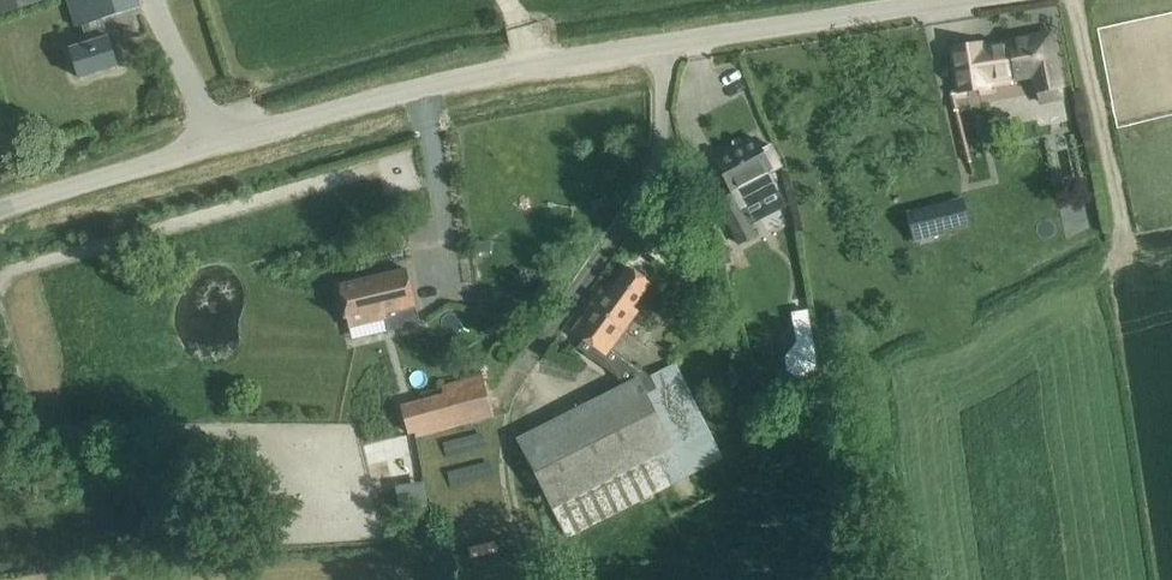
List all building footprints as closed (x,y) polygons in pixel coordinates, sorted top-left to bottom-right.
[(44,0),(0,0),(0,14),(44,0)] [(80,23),(84,22),(90,42),(71,48),(80,77),(118,66),(103,18),(141,7),(138,0),(72,0),(80,23)] [(952,48),(956,72),(959,90),(989,85),(988,80),(1016,75),(1017,76),(1034,73),(1037,90),(1040,103),(1063,98),(1060,86),(1055,58),(1050,34),(1011,42),(1011,43),(983,47),(983,43),(952,48)] [(779,186),(770,170),(782,163),(772,145),(762,151),(755,137),(716,157),(735,194),(733,195),(732,192),(720,199),(721,201),(718,202),(739,243),(757,234),(742,205),(779,186)] [(964,197),(907,212),(914,241),(945,234),(944,231),(971,225),(964,197)] [(721,242),(712,244),(716,260),(730,255),(732,255),(729,247),(721,242)] [(612,347),(638,313),(631,308),(651,283),(629,266),(609,294),(603,290),(573,331),(584,339),(578,347),(617,375),(623,386),(518,439),(569,538),(672,486),(673,485),(722,459),(675,363),(652,378),(612,347)] [(389,331),(420,323),(408,269),(340,284),(350,327),(386,318),(389,331)] [(798,326),(800,343),(816,340),(813,323),(798,326)] [(417,436),(470,422),(493,416),(483,376),(442,387),(444,396),(403,407),(410,435),(417,434),(417,436)] [(429,506),(416,435),(364,446),(372,483),(390,479),(392,490),(399,489),(403,510),(429,506)] [(206,526),(192,527),(194,550),(209,548),(206,526)] [(153,545),(140,545),(140,560),(154,560),(153,545)]
